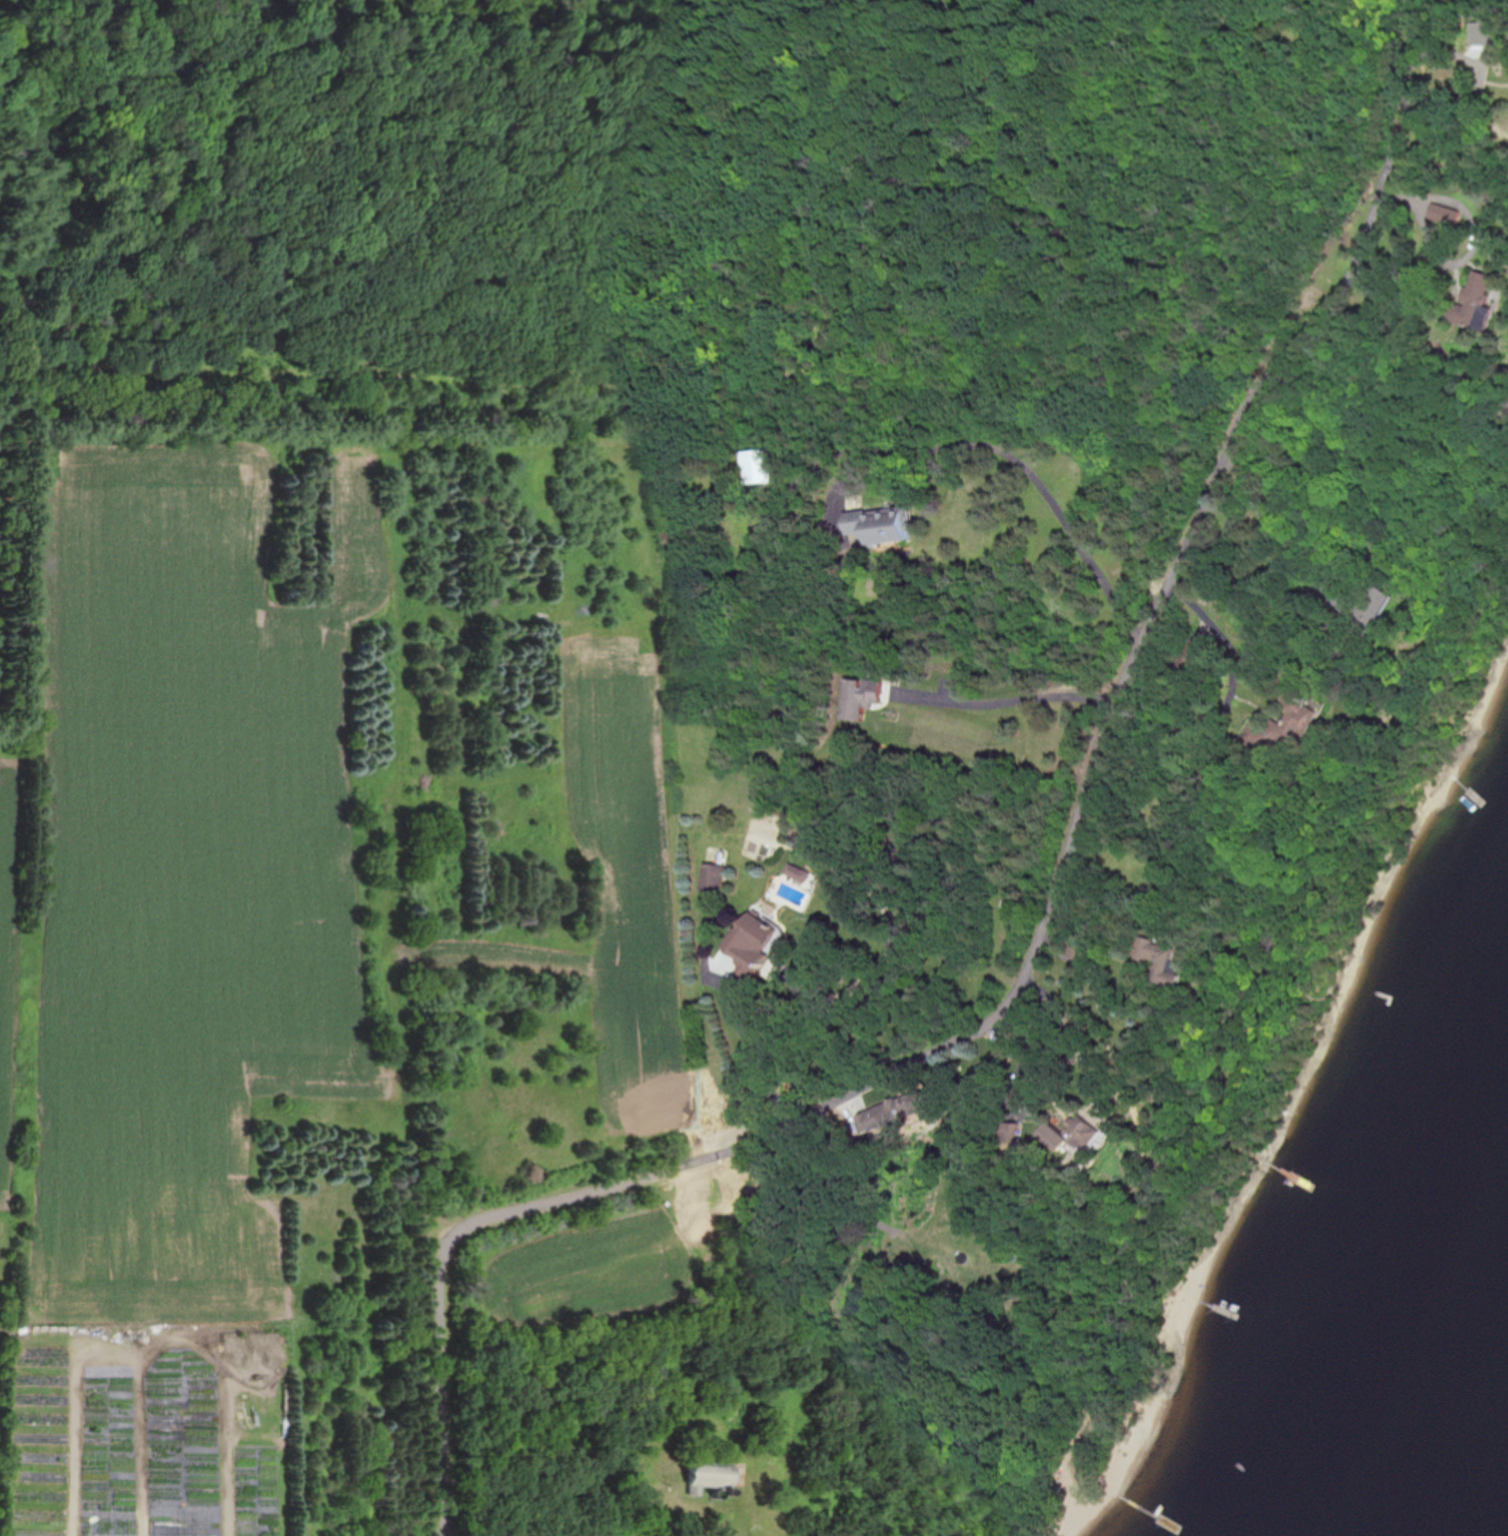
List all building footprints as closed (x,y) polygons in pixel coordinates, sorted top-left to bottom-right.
[(1463,306),(1452,303),(1448,320),(1481,327),(1491,276),(1470,271),(1463,306)] [(774,483),(772,449),(742,451),(744,484),(774,483)] [(910,541),(907,507),(843,513),(846,547),(910,541)] [(1395,596),(1377,586),(1365,606),(1338,591),(1329,606),(1348,617),(1347,619),(1372,634),(1395,596)] [(840,720),(861,721),(862,707),(878,708),(880,682),(843,679),(840,720)] [(703,892),(721,892),(721,866),(703,866),(703,892)] [(770,941),(745,926),(728,953),(759,973),(782,936),(776,932),(770,941)] [(1177,949),(1142,937),(1136,956),(1159,963),(1152,983),(1175,990),(1183,965),(1173,962),(1177,949)] [(863,1137),(930,1113),(922,1091),(855,1116),(863,1137)] [(1102,1139),(1086,1114),(1067,1127),(1083,1151),(1102,1139)] [(1011,1145),(1025,1145),(1025,1124),(1011,1124),(1011,1145)] [(687,1468),(687,1487),(743,1487),(743,1464),(728,1464),(729,1467),(687,1468)] [(269,1520),(250,1520),(250,1535),(269,1535),(269,1520)]
